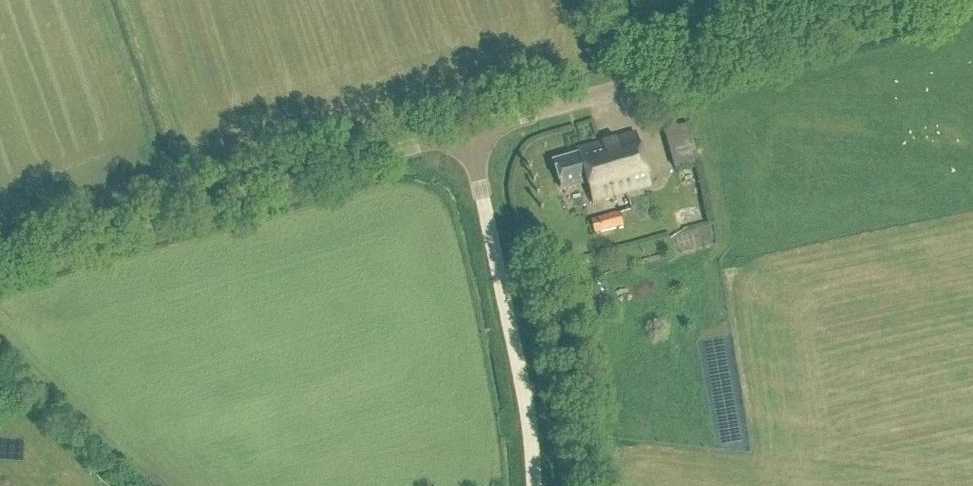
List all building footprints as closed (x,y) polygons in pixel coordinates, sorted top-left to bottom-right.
[(663,133),(674,171),(699,163),(688,126),(663,133)] [(648,187),(634,135),(576,151),(577,155),(551,162),(559,192),(586,185),(591,202),(648,187)] [(533,197),(536,207),(557,199),(553,190),(533,197)] [(591,221),(595,234),(624,225),(620,213),(591,221)]
